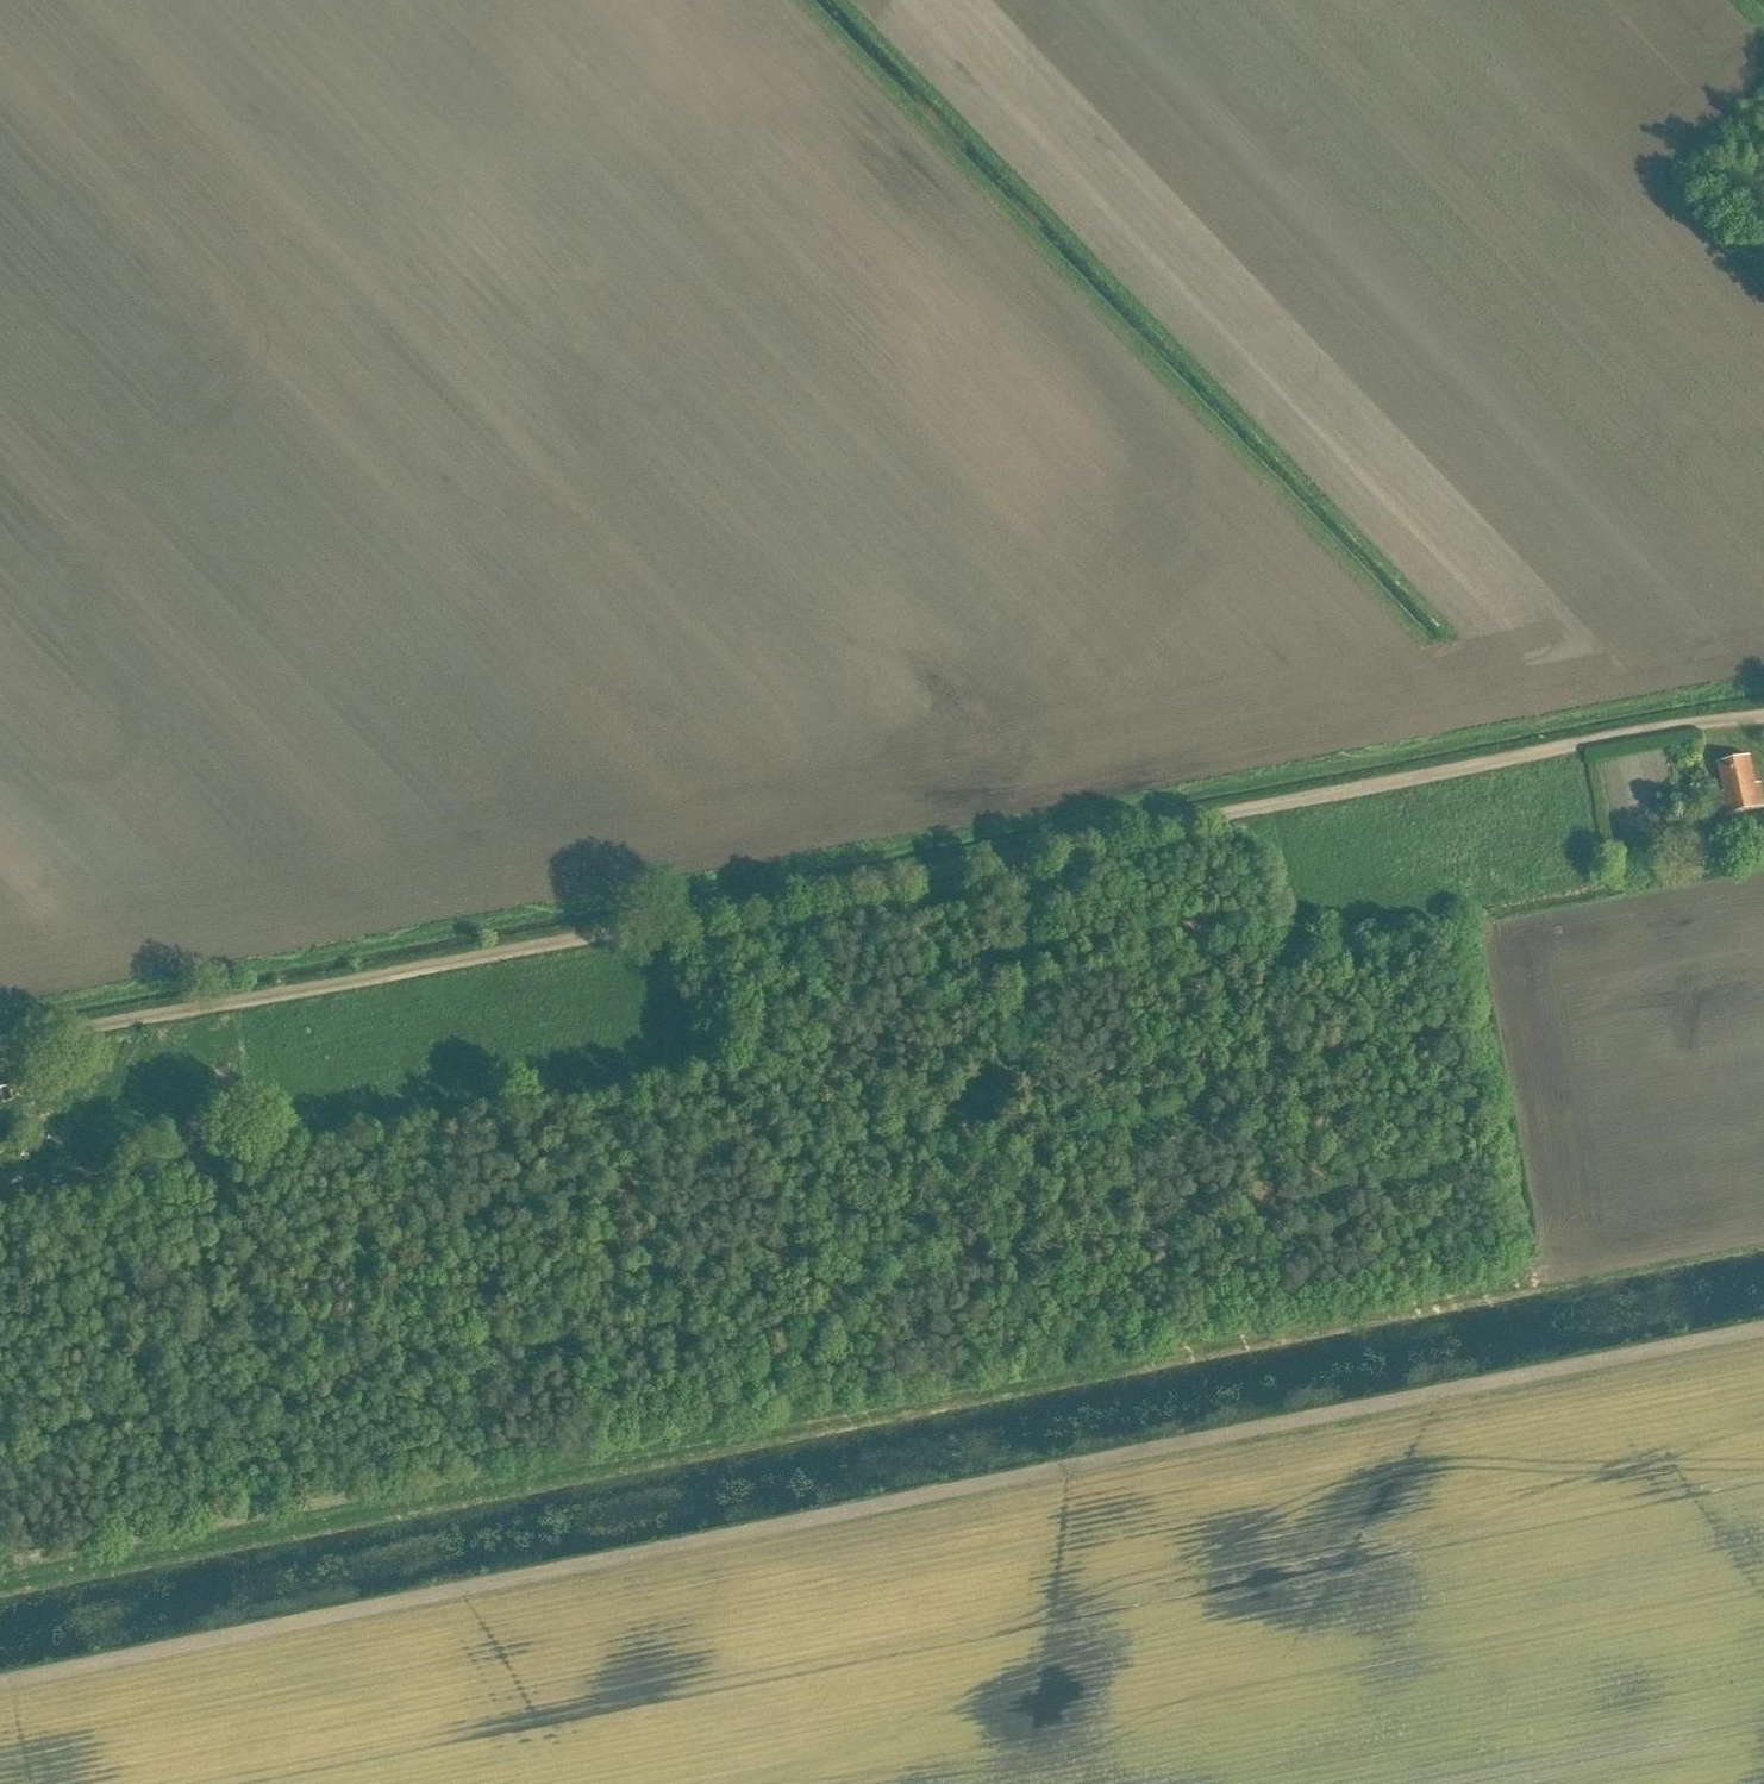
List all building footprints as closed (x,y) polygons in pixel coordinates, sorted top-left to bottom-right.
[(1763,809),(1763,804),(1760,786),(1756,787),(1749,759),(1718,765),(1725,795),(1720,796),(1725,818),(1763,809)] [(1751,820),(1757,848),(1763,846),(1763,817),(1751,820)]
